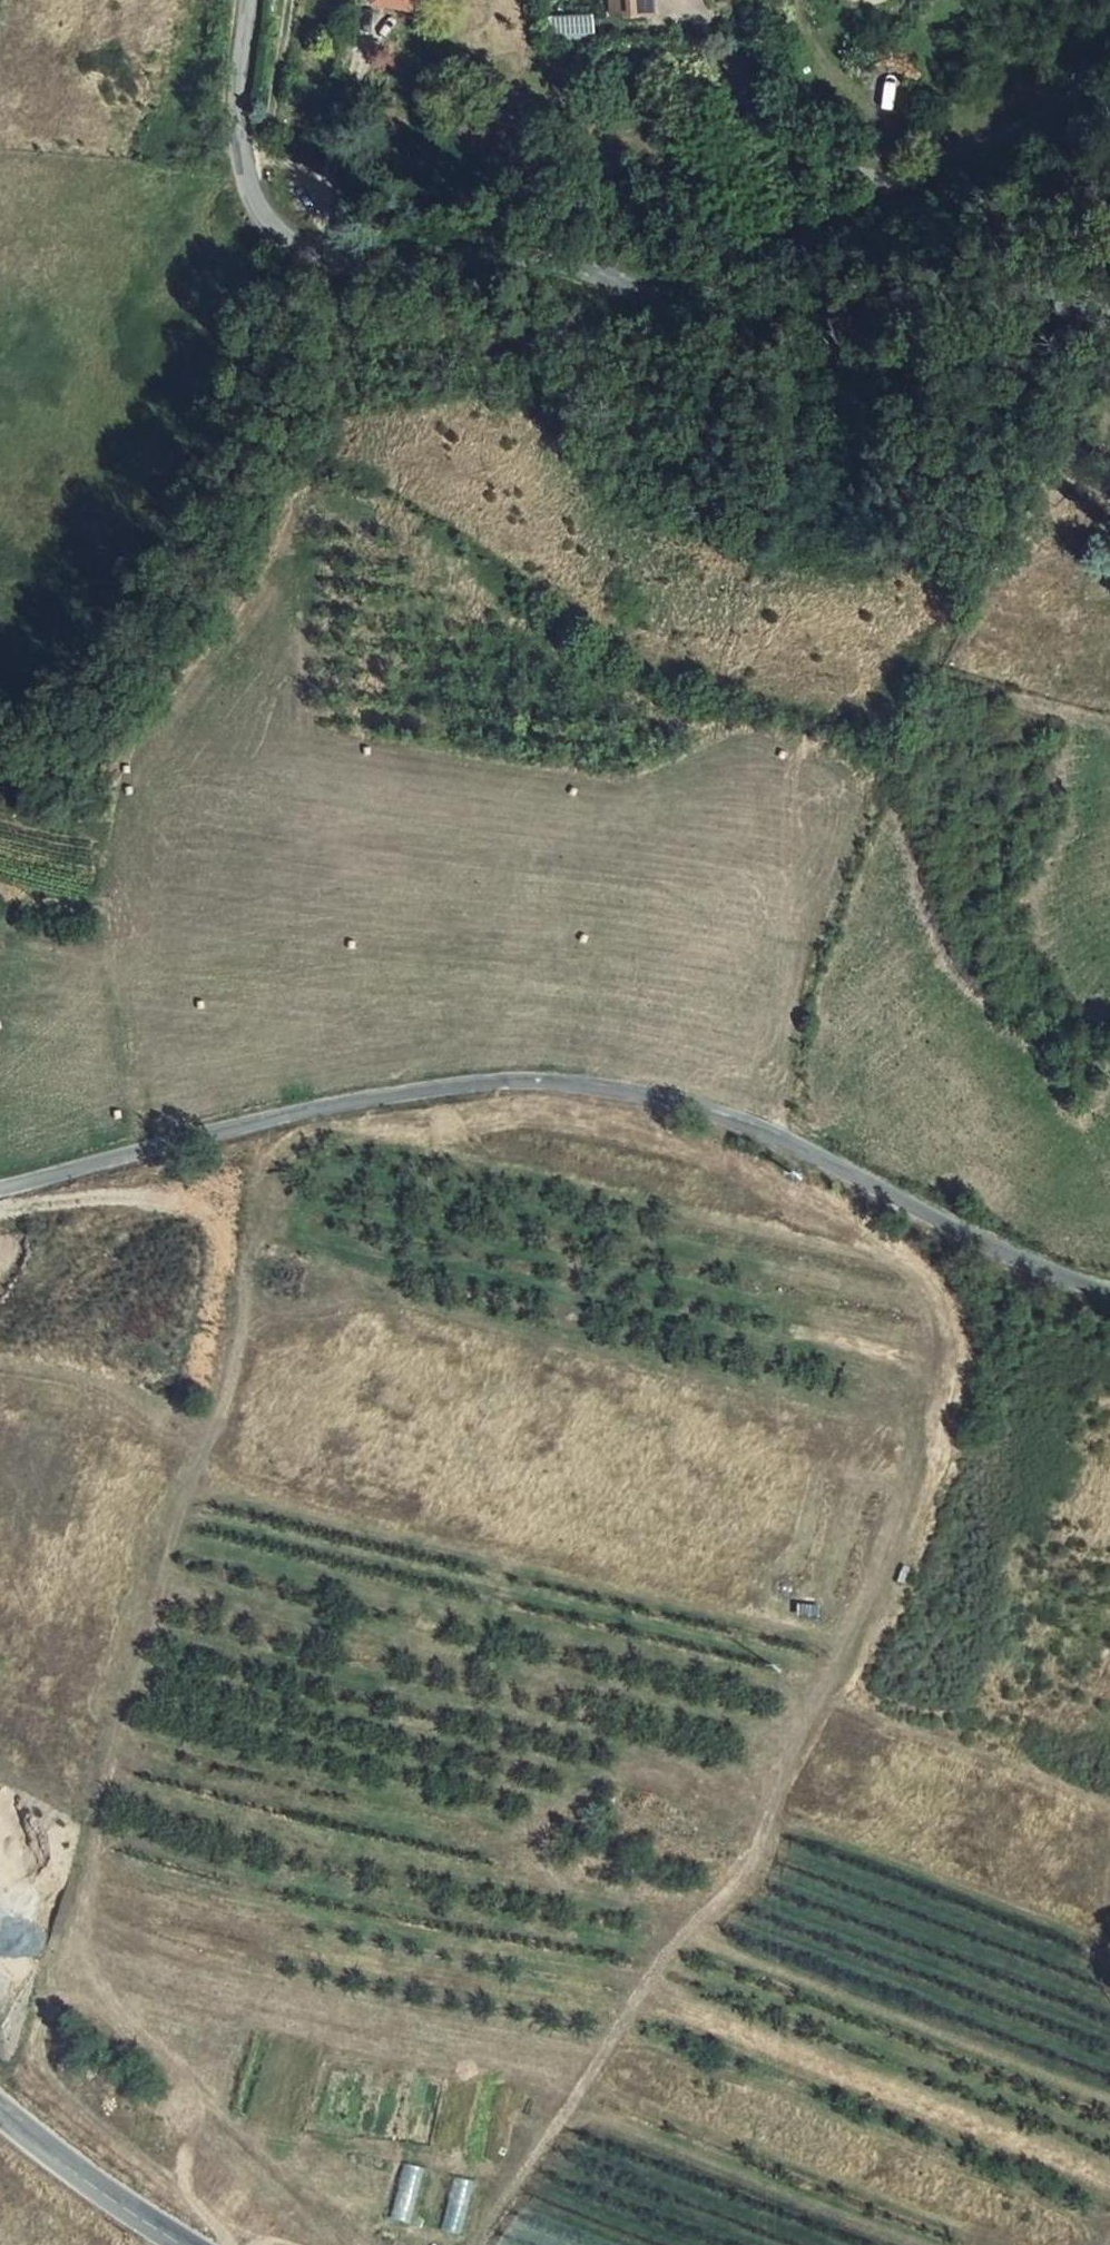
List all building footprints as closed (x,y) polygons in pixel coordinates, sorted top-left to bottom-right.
[(611,11),(650,8),(650,0),(610,0),(611,11)] [(592,14),(547,16),(548,35),(593,34),(592,14)]
